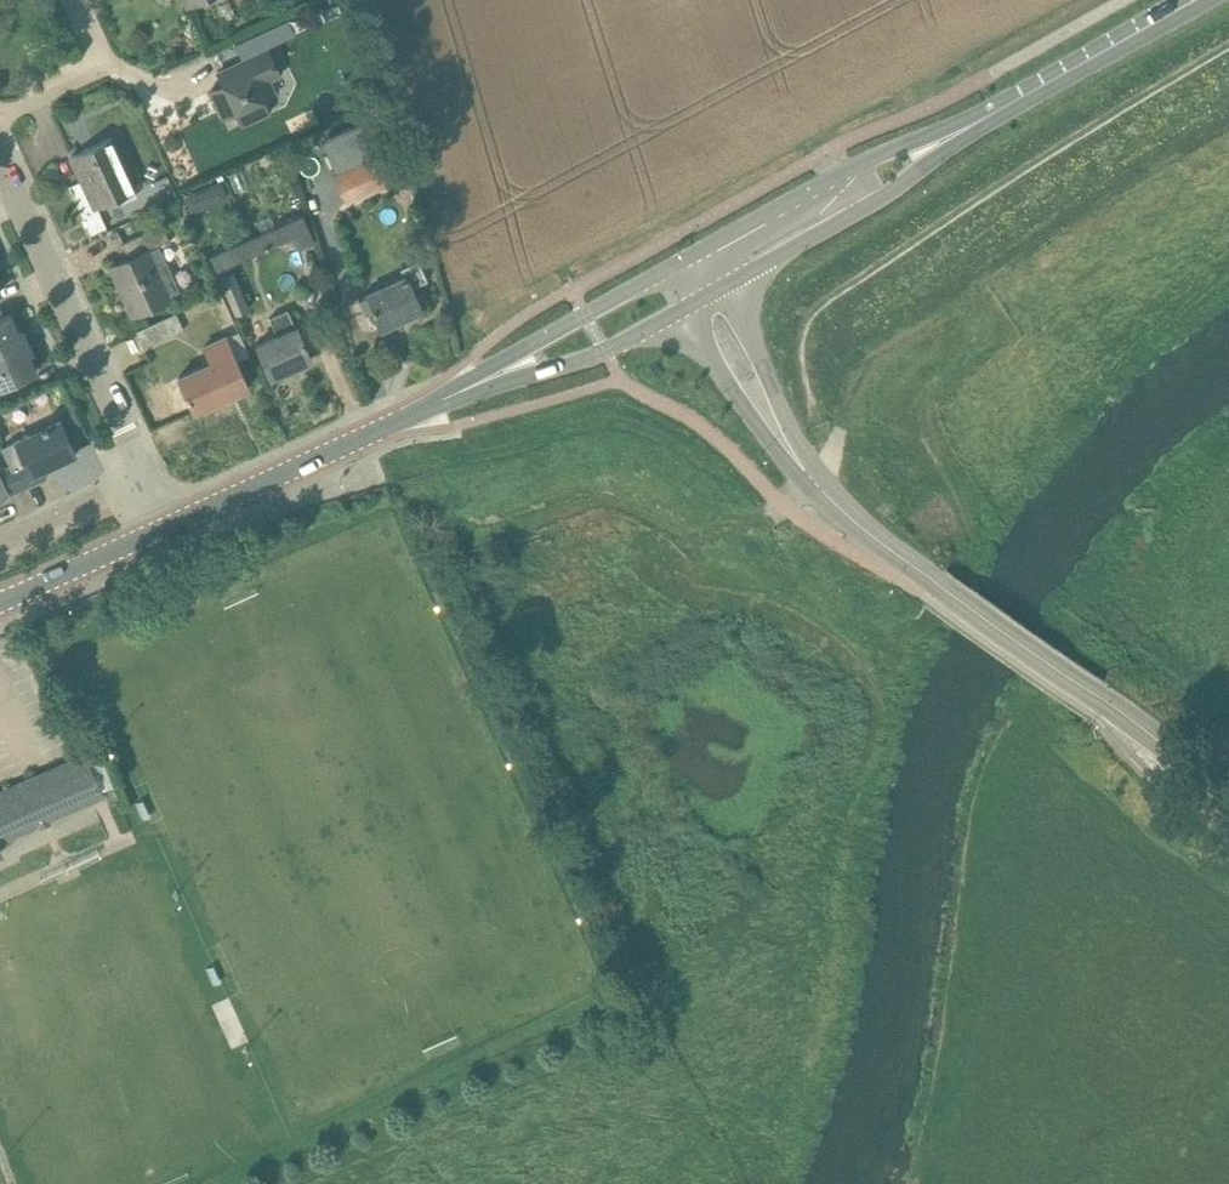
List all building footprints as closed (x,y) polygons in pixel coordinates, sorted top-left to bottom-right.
[(281,76),(268,47),(219,71),(225,85),(211,91),(224,117),(237,111),(243,124),(270,111),(265,99),(277,93),(272,80),(281,76)] [(362,102),(383,92),(379,83),(358,93),(362,102)] [(370,120),(323,141),(337,171),(383,150),(370,120)] [(137,189),(112,137),(72,155),(83,180),(70,186),(92,233),(106,226),(98,208),(137,189)] [(401,179),(388,152),(337,176),(349,203),(401,179)] [(191,199),(198,214),(211,208),(204,193),(191,199)] [(315,242),(302,213),(213,254),(220,269),(293,235),(300,249),(315,242)] [(129,312),(129,313),(173,294),(154,251),(171,243),(163,225),(122,242),(123,243),(131,240),(138,255),(108,268),(109,269),(113,268),(132,311),(129,312)] [(428,279),(424,270),(419,259),(400,268),(405,279),(360,299),(367,314),(373,311),(381,328),(422,309),(411,287),(428,279)] [(236,315),(251,309),(234,270),(219,276),(236,315)] [(271,377),(312,359),(288,309),(270,318),(278,335),(256,345),(271,377)] [(176,312),(159,320),(137,330),(145,347),(184,329),(176,312)] [(23,343),(29,340),(28,339),(23,342),(18,330),(17,330),(10,315),(12,314),(11,313),(0,318),(0,353),(23,343)] [(179,377),(195,412),(237,393),(239,397),(241,397),(238,392),(249,387),(237,361),(250,355),(239,331),(204,347),(211,362),(179,377)] [(0,353),(0,388),(38,370),(37,369),(35,370),(28,354),(29,354),(23,343),(0,353)] [(11,465),(22,489),(47,478),(43,469),(76,454),(61,420),(16,441),(24,459),(11,465)] [(11,465),(0,470),(0,497),(6,494),(7,496),(22,489),(11,465)] [(40,825),(41,828),(52,823),(50,820),(106,796),(103,791),(112,787),(99,758),(90,762),(86,752),(0,791),(0,843),(40,825)]
